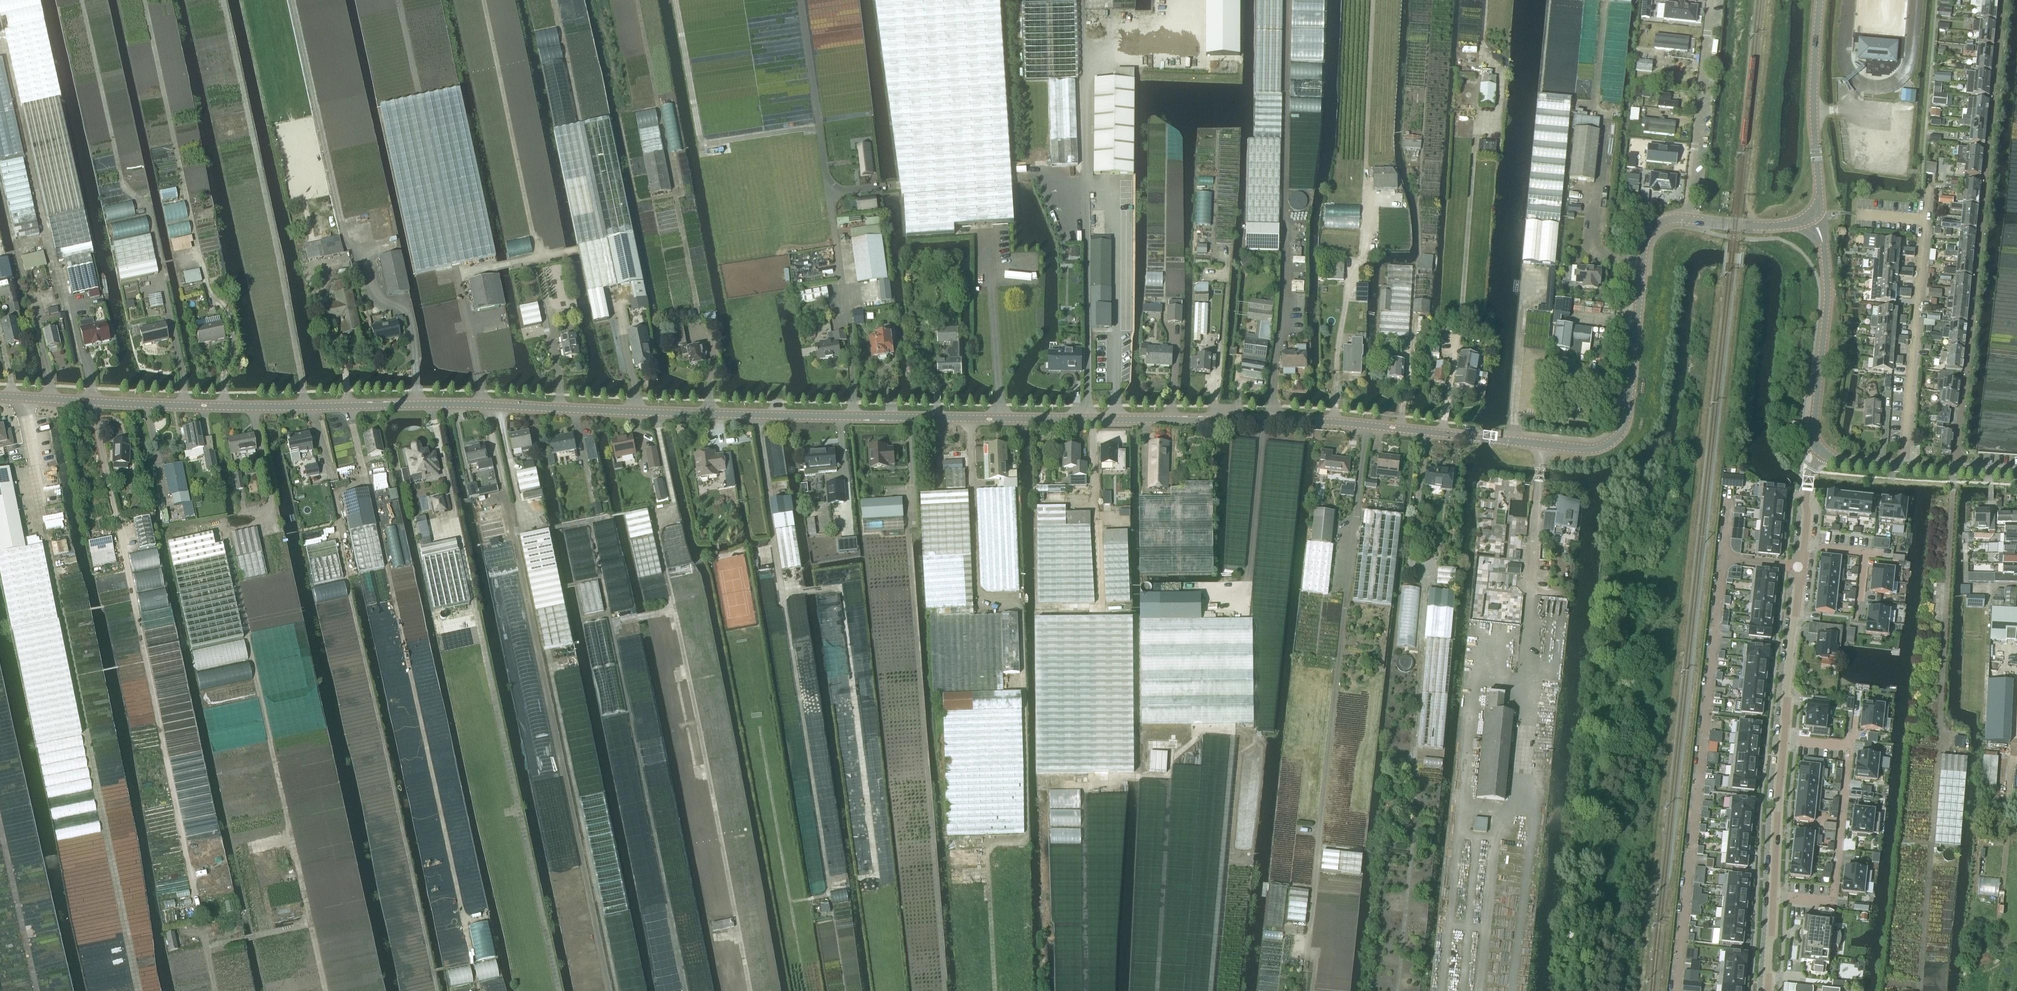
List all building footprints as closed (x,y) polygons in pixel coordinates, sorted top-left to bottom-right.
[(58,262),(65,261),(72,296),(98,290),(90,255),(94,254),(59,99),(61,99),(39,0),(0,0),(0,16),(4,15),(8,30),(4,31),(46,218),(48,217),(58,262)] [(902,197),(904,197),(1012,190),(1000,0),(875,0),(902,197)] [(1206,57),(1240,57),(1240,0),(1206,0),(1206,57)] [(1253,141),(1248,141),(1247,199),(1246,226),(1278,227),(1283,0),(1257,0),(1253,141)] [(1292,29),(1324,30),(1325,0),(1293,0),(1292,29)] [(1643,0),(1641,18),(1650,19),(1651,13),(1652,13),(1653,8),(1651,8),(1652,1),(1643,0)] [(1975,8),(1981,9),(1996,10),(1996,9),(1997,8),(1998,5),(1997,3),(1997,0),(1976,0),(1975,8)] [(1049,80),(1052,167),(1078,166),(1076,82),(1061,82),(1061,80),(1079,80),(1076,3),(1024,5),(1026,81),(1049,80)] [(1697,23),(1698,7),(1665,4),(1664,21),(1697,23)] [(1658,5),(1656,17),(1664,18),(1665,6),(1658,5)] [(1948,9),(1949,6),(1940,5),(1939,14),(1945,14),(1945,9),(1948,9)] [(1978,15),(1978,20),(1995,21),(1996,17),(1997,16),(1997,13),(1996,12),(1996,10),(1981,9),(1981,15),(1978,15)] [(1974,22),(1973,33),(1979,34),(1994,35),(1994,34),(1995,32),(1995,30),(1995,28),(1995,24),(1978,22),(1978,23),(1974,22)] [(1292,30),(1291,60),(1323,61),(1324,31),(1292,30)] [(1976,40),(1976,44),(1993,46),(1993,42),(1994,41),(1994,38),(1994,36),(1994,35),(1979,34),(1978,40),(1976,40)] [(1692,60),(1694,40),(1655,36),(1654,49),(1672,51),(1671,58),(1692,60)] [(1858,59),(1894,62),(1896,44),(1860,41),(1858,59)] [(1975,48),(1975,53),(1977,53),(1976,59),(1991,61),(1991,60),(1992,58),(1993,55),(1992,54),(1992,50),(1975,48)] [(1949,65),(1949,69),(1972,71),(1973,70),(1990,72),(1991,68),(1992,67),(1992,64),(1991,62),(1991,61),(1976,59),(1976,65),(1974,65),(1973,67),(1957,66),(1949,65)] [(1636,72),(1652,73),(1653,62),(1637,60),(1636,72)] [(1966,73),(1965,78),(1967,78),(1967,84),(1989,86),(1989,85),(1990,83),(1990,80),(1990,79),(1990,75),(1966,73)] [(1934,80),(1934,82),(1950,83),(1950,82),(1951,75),(1935,74),(1934,80)] [(1480,106),(1494,107),(1496,77),(1482,76),(1480,106)] [(1095,176),(1134,176),(1135,82),(1095,81),(1095,176)] [(1933,94),(1941,95),(1942,84),(1934,84),(1933,94)] [(1967,84),(1966,95),(1988,97),(1988,93),(1989,92),(1989,89),(1989,87),(1989,86),(1967,84)] [(1642,88),(1641,97),(1651,98),(1651,89),(1642,88)] [(416,274),(417,274),(495,257),(459,90),(380,107),(416,274)] [(1670,102),(1671,95),(1659,94),(1658,108),(1679,110),(1679,103),(1670,102)] [(1538,95),(1526,223),(1559,226),(1565,158),(1569,114),(1571,99),(1571,98),(1538,95)] [(1932,105),(1946,107),(1947,96),(1933,95),(1932,105)] [(1968,99),(1967,110),(1972,111),(1987,112),(1988,101),(1968,99)] [(1631,109),(1629,121),(1638,122),(1639,110),(1631,109)] [(1931,118),(1939,118),(1940,110),(1931,109),(1931,118)] [(1972,111),(1971,122),(1986,123),(1987,112),(1972,111)] [(1930,126),(1939,127),(1940,119),(1931,118),(1930,126)] [(553,132),(594,322),(609,319),(604,291),(608,290),(609,290),(609,289),(617,287),(607,241),(632,235),(633,235),(609,120),(553,132)] [(1675,136),(1676,124),(1642,120),(1642,126),(1643,127),(1643,133),(1675,136)] [(1965,121),(1964,127),(1970,127),(1970,133),(1985,134),(1986,123),(1971,122),(1965,121)] [(664,153),(658,128),(639,132),(644,157),(651,194),(671,190),(664,153)] [(1570,180),(1594,183),(1599,132),(1575,130),(1570,180)] [(1404,150),(1406,150),(1421,151),(1422,137),(1410,136),(1410,133),(1406,133),(1406,136),(1403,136),(1403,140),(1405,140),(1404,150)] [(1963,138),(1962,143),(1969,143),(1969,144),(1984,145),(1985,134),(1970,133),(1969,139),(1963,138)] [(1479,141),(1478,153),(1496,154),(1497,142),(1479,141)] [(859,146),(862,175),(872,174),(869,145),(859,146)] [(1675,163),(1677,149),(1647,145),(1645,160),(1675,163)] [(1958,148),(1956,161),(1981,163),(1982,163),(1981,163),(1982,159),(1982,158),(1983,156),(1983,153),(1982,152),(1983,151),(1983,150),(1958,148)] [(1628,155),(1627,168),(1629,168),(1635,168),(1636,155),(1630,155),(1628,155)] [(39,235),(22,159),(0,164),(0,170),(16,240),(39,235)] [(1956,161),(1956,165),(1965,166),(1964,175),(1980,177),(1980,176),(1980,175),(1981,173),(1981,170),(1981,169),(1981,167),(1981,163),(1981,164),(1981,163),(1956,161)] [(1926,163),(1925,174),(1935,175),(1936,164),(1926,163)] [(1374,170),(1374,186),(1374,189),(1398,189),(1398,177),(1393,169),(1374,170)] [(1676,192),(1677,177),(1650,175),(1648,190),(1676,192)] [(1639,177),(1628,176),(1627,186),(1632,187),(1632,192),(1638,193),(1639,177)] [(1965,182),(1964,193),(1979,195),(1980,183),(1965,182)] [(175,189),(160,192),(162,201),(177,198),(175,189)] [(1014,223),(1012,190),(904,197),(907,238),(955,235),(954,227),(1014,223)] [(1959,193),(1958,204),(1978,206),(1979,195),(1964,193),(1959,193)] [(875,199),(857,201),(859,211),(877,209),(875,199)] [(1951,204),(1950,211),(1962,212),(1961,218),(1976,219),(1978,208),(1963,207),(1963,205),(1952,204),(1951,204)] [(862,218),(838,222),(839,227),(863,223),(862,218)] [(1942,218),(1941,228),(1960,230),(1960,229),(1975,230),(1976,219),(1961,218),(1961,224),(1954,223),(1954,220),(1942,218)] [(879,219),(867,220),(868,227),(880,225),(879,219)] [(1559,226),(1526,223),(1522,264),(1555,267),(1559,226)] [(1245,251),(1278,252),(1278,227),(1246,226),(1245,251)] [(851,231),(852,241),(857,284),(887,280),(881,238),(880,228),(851,231)] [(1960,231),(1959,242),(1974,244),(1975,233),(1960,231)] [(632,235),(607,241),(617,287),(631,285),(634,300),(631,301),(633,311),(648,308),(650,308),(647,297),(646,298),(632,235)] [(155,261),(150,236),(113,243),(118,269),(121,282),(158,274),(155,261)] [(191,236),(171,241),(174,253),(192,249),(191,243),(193,243),(191,236)] [(343,254),(339,237),(320,241),(321,246),(306,249),(308,261),(324,258),(343,254)] [(1876,237),(1875,250),(1899,252),(1900,247),(1900,242),(1899,242),(1899,239),(1892,238),(1892,241),(1881,240),(1882,237),(1876,237)] [(1959,242),(1958,253),(1973,255),(1974,244),(1959,242)] [(1111,243),(1091,243),(1091,308),(1091,329),(1092,329),(1107,329),(1112,329),(1112,307),(1111,307),(1111,243)] [(1197,245),(1197,253),(1206,253),(1206,245),(1197,245)] [(1875,250),(1880,251),(1879,261),(1898,262),(1899,257),(1899,252),(1875,250)] [(25,271),(31,269),(41,267),(46,265),(42,252),(21,257),(25,271)] [(387,296),(409,292),(400,252),(378,257),(387,296)] [(1957,259),(1957,264),(1972,266),(1973,255),(1958,253),(1957,259)] [(1413,304),(1412,314),(1428,315),(1429,304),(1430,288),(1431,276),(1430,272),(1432,256),(1422,255),(1418,263),(1416,265),(1416,271),(1415,271),(1415,276),(1413,304)] [(1249,259),(1248,258),(1247,259),(1241,263),(1245,270),(1253,265),(1249,259)] [(0,260),(0,281),(12,279),(7,259),(0,260)] [(1875,261),(1874,271),(1913,274),(1913,270),(1898,269),(1898,262),(1879,261),(1875,261)] [(1328,281),(1344,282),(1345,264),(1328,263),(1328,281)] [(358,264),(352,266),(354,275),(360,274),(358,264)] [(1944,268),(1944,275),(1955,276),(1956,276),(1956,275),(1971,277),(1972,266),(1957,264),(1956,269),(1944,268)] [(1380,312),(1379,337),(1408,339),(1411,276),(1412,267),(1388,266),(1387,286),(1391,286),(1391,287),(1381,287),(1380,312)] [(1601,269),(1577,267),(1576,284),(1583,284),(1582,289),(1597,290),(1597,285),(1600,285),(1601,269)] [(183,273),(185,285),(201,282),(198,270),(183,273)] [(1874,271),(1873,281),(1897,283),(1897,277),(1912,278),(1913,274),(1874,271)] [(475,312),(499,307),(492,276),(468,281),(475,312)] [(1955,278),(1954,289),(1969,290),(1971,279),(1955,278)] [(889,281),(879,282),(881,302),(891,300),(889,281)] [(1873,281),(1872,291),(1896,293),(1896,288),(1897,283),(1873,281)] [(1195,302),(1208,302),(1208,286),(1195,286),(1195,302)] [(8,305),(10,314),(20,312),(18,302),(15,303),(12,287),(0,290),(0,294),(1,299),(9,297),(11,304),(8,304),(8,305)] [(1951,288),(1949,299),(1968,301),(1969,290),(1954,289),(1951,288)] [(827,289),(797,295),(798,305),(828,299),(827,289)] [(1929,297),(1941,298),(1942,291),(1930,290),(1929,297)] [(1872,291),(1871,301),(1875,302),(1895,304),(1896,293),(1872,291)] [(342,324),(343,329),(344,328),(343,327),(356,325),(357,330),(358,329),(350,293),(335,296),(337,305),(323,308),(326,322),(340,319),(341,321),(340,322),(340,324),(342,324)] [(1572,300),(1555,298),(1553,324),(1557,325),(1553,349),(1569,351),(1570,343),(1583,344),(1582,355),(1589,356),(1592,329),(1560,325),(1561,317),(1570,318),(1572,300)] [(1948,299),(1946,310),(1952,310),(1967,312),(1968,301),(1949,299),(1948,299)] [(1250,300),(1248,320),(1257,321),(1272,323),(1274,303),(1250,300)] [(1937,300),(1930,300),(1930,308),(1939,309),(1939,306),(1936,306),(1937,300)] [(1169,302),(1167,323),(1181,324),(1182,303),(1169,302)] [(538,304),(520,308),(525,328),(542,324),(538,304)] [(1193,347),(1206,347),(1208,306),(1195,305),(1193,347)] [(1878,308),(1877,319),(1896,320),(1897,310),(1878,308)] [(864,326),(864,310),(854,311),(854,327),(864,326)] [(1952,310),(1951,322),(1966,323),(1967,312),(1952,310)] [(705,321),(716,320),(715,313),(704,315),(705,321)] [(64,319),(63,314),(48,317),(49,322),(64,319)] [(20,342),(16,326),(14,319),(1,322),(7,346),(20,342)] [(1877,319),(1876,329),(1895,331),(1896,320),(1877,319)] [(89,321),(80,323),(81,329),(80,329),(84,346),(93,344),(93,346),(101,344),(101,342),(109,340),(105,323),(90,327),(89,321)] [(375,343),(399,338),(396,323),(372,328),(375,343)] [(221,324),(196,329),(199,345),(224,339),(221,324)] [(1942,329),(1942,334),(1965,336),(1966,325),(1950,324),(1950,330),(1942,329)] [(139,330),(143,346),(168,340),(164,325),(139,330)] [(704,358),(704,357),(706,357),(707,355),(706,348),(703,346),(688,349),(683,325),(672,327),(676,347),(680,347),(682,357),(689,356),(690,367),(697,366),(698,367),(702,366),(703,364),(705,364),(704,358)] [(889,358),(894,357),(890,327),(884,328),(885,336),(876,337),(876,338),(871,339),(873,360),(879,360),(879,362),(880,363),(888,362),(889,361),(889,358)] [(43,332),(47,348),(60,345),(56,328),(43,332)] [(635,368),(640,367),(642,368),(646,368),(648,365),(652,364),(648,340),(646,328),(628,332),(630,343),(635,368)] [(948,360),(948,363),(938,363),(939,375),(962,374),(961,360),(960,360),(959,343),(958,343),(957,329),(937,330),(937,344),(951,344),(950,349),(949,349),(947,351),(947,352),(947,354),(947,356),(948,357),(948,360)] [(1876,329),(1875,339),(1894,341),(1895,331),(1876,329)] [(840,358),(838,343),(846,341),(844,332),(832,334),(834,344),(815,347),(817,362),(840,358)] [(1930,333),(1929,341),(1941,342),(1941,339),(1942,334),(1930,333)] [(1942,334),(1941,339),(1949,340),(1948,346),(1964,347),(1965,336),(1942,334)] [(564,358),(579,356),(576,336),(561,338),(564,358)] [(1242,363),(1240,372),(1263,375),(1267,343),(1245,339),(1242,357),(1252,359),(1252,364),(1242,363)] [(1875,339),(1874,349),(1894,351),(1894,341),(1875,339)] [(1344,348),(1343,373),(1361,374),(1361,357),(1362,357),(1363,348),(1362,348),(1362,340),(1355,340),(1352,340),(1351,348),(1344,348)] [(1142,345),(1142,356),(1147,357),(1147,365),(1172,366),(1172,349),(1167,349),(1167,347),(1161,346),(1161,349),(1148,348),(1148,346),(1142,345)] [(1296,353),(1282,353),(1282,369),(1283,369),(1283,375),(1295,375),(1295,369),(1305,370),(1306,353),(1306,345),(1296,345),(1296,353)] [(1940,354),(1940,359),(1963,361),(1964,350),(1948,348),(1947,355),(1940,354)] [(1049,353),(1049,371),(1050,371),(1050,370),(1060,371),(1060,372),(1060,369),(1080,370),(1080,372),(1081,372),(1081,350),(1064,349),(1063,353),(1050,353),(1049,353)] [(1874,349),(1873,359),(1893,361),(1894,351),(1874,349)] [(1460,353),(1457,368),(1467,370),(1469,355),(1460,353)] [(1469,355),(1467,370),(1476,372),(1479,356),(1469,355)] [(1190,370),(1197,371),(1197,373),(1209,374),(1210,363),(1215,364),(1216,358),(1197,356),(1197,359),(1191,359),(1190,370)] [(1873,359),(1872,370),(1892,372),(1893,361),(1873,359)] [(1940,359),(1939,364),(1946,364),(1946,370),(1961,372),(1963,361),(1940,359)] [(1434,383),(1444,385),(1448,363),(1438,361),(1434,383)] [(1388,362),(1387,380),(1403,381),(1404,363),(1388,362)] [(1551,367),(1550,378),(1556,379),(1555,390),(1553,402),(1563,403),(1563,407),(1580,409),(1581,399),(1572,398),(1573,393),(1565,392),(1566,380),(1567,380),(1569,369),(1551,367)] [(1454,386),(1464,388),(1467,370),(1457,368),(1454,386)] [(1467,370),(1464,388),(1473,390),(1476,372),(1467,370)] [(1939,372),(1937,393),(1942,393),(1958,395),(1959,387),(1960,383),(1959,382),(1952,381),(1953,373),(1939,372)] [(1938,414),(1937,424),(1943,425),(1948,425),(1950,415),(1947,415),(1948,407),(1955,408),(1956,408),(1957,404),(1958,395),(1942,393),(1939,414),(1938,414)] [(1869,403),(1865,403),(1864,428),(1879,429),(1880,404),(1876,403),(1869,403)] [(1937,424),(1935,439),(1940,439),(1939,454),(1950,455),(1951,445),(1953,434),(1952,434),(1952,431),(1944,431),(1944,433),(1942,433),(1943,425),(1937,424)] [(187,452),(203,449),(198,426),(183,429),(187,452)] [(12,446),(9,431),(3,433),(2,427),(0,427),(0,448),(12,446)] [(368,456),(383,452),(379,432),(363,436),(368,456)] [(522,449),(522,452),(533,450),(529,433),(510,436),(513,451),(522,449)] [(576,451),(572,434),(562,437),(562,438),(549,441),(552,456),(576,451)] [(298,453),(298,455),(311,452),(309,441),(307,441),(305,435),(295,437),(294,435),(286,437),(286,441),(287,444),(289,455),(298,453)] [(230,455),(255,451),(252,436),(227,440),(230,455)] [(615,459),(635,455),(632,438),(612,441),(615,459)] [(594,440),(586,441),(590,461),(598,459),(594,440)] [(114,442),(113,465),(128,465),(129,442),(114,442)] [(1148,490),(1167,490),(1167,485),(1177,486),(1177,474),(1168,474),(1169,443),(1149,443),(1148,490)] [(420,453),(419,447),(419,446),(418,446),(418,445),(417,445),(416,445),(416,444),(415,444),(414,445),(413,445),(412,446),(412,447),(411,447),(411,448),(411,449),(405,451),(411,476),(421,474),(422,480),(437,476),(436,471),(438,471),(434,453),(427,455),(426,451),(420,453)] [(989,446),(984,446),(984,456),(989,456),(990,480),(1007,479),(1006,445),(989,445),(989,446)] [(469,466),(477,464),(479,472),(493,469),(491,460),(488,461),(484,446),(465,451),(469,466)] [(873,448),(870,448),(871,469),(887,468),(887,465),(894,464),(894,450),(886,450),(886,447),(879,448),(877,446),(874,446),(873,448)] [(1100,456),(1100,463),(1102,463),(1102,465),(1113,464),(1113,471),(1125,471),(1125,452),(1118,452),(1118,446),(1101,447),(1101,456),(1100,456)] [(652,459),(648,460),(650,470),(660,468),(656,448),(650,449),(652,459)] [(1086,465),(1079,465),(1079,448),(1064,448),(1064,469),(1074,469),(1074,477),(1086,477),(1086,465)] [(812,450),(805,451),(806,461),(804,461),(805,477),(816,476),(816,474),(837,472),(835,451),(812,453),(812,450)] [(697,469),(696,470),(697,476),(698,477),(699,477),(699,479),(701,478),(701,480),(702,480),(708,479),(709,479),(709,477),(717,476),(717,472),(726,471),(723,455),(715,456),(714,452),(696,455),(698,469),(697,469)] [(1331,453),(1320,452),(1318,471),(1348,474),(1350,460),(1331,458),(1331,453)] [(206,470),(216,468),(213,453),(203,455),(206,470)] [(1379,457),(1377,468),(1371,468),(1370,479),(1376,480),(1377,472),(1396,475),(1398,459),(1379,457)] [(182,463),(164,467),(170,496),(172,496),(174,506),(182,504),(190,503),(188,493),(182,463)] [(306,478),(318,476),(316,466),(304,468),(306,478)] [(25,548),(8,469),(0,471),(0,553),(25,548)] [(537,469),(517,473),(521,493),(540,489),(537,469)] [(1443,471),(1442,472),(1427,470),(1425,487),(1441,488),(1441,490),(1451,491),(1453,472),(1443,471)] [(945,472),(946,490),(965,489),(965,471),(945,472)] [(235,491),(243,490),(240,474),(233,475),(235,491)] [(1723,475),(1722,486),(1742,488),(1743,478),(1723,475)] [(832,484),(833,495),(828,496),(829,504),(845,503),(844,483),(832,484)] [(1139,561),(1140,575),(1213,575),(1212,553),(1212,531),(1212,483),(1180,484),(1180,490),(1170,490),(1170,497),(1139,498),(1139,561)] [(1759,483),(1758,499),(1764,500),(1784,502),(1785,502),(1786,490),(1779,489),(1780,485),(1759,483)] [(467,487),(468,493),(469,498),(479,497),(477,484),(467,487)] [(1341,486),(1340,495),(1354,497),(1355,484),(1346,484),(1346,487),(1341,486)] [(396,489),(388,491),(390,501),(398,499),(396,489)] [(1019,591),(1015,490),(1015,489),(976,490),(980,586),(987,592),(1019,591)] [(367,491),(365,491),(341,496),(349,532),(358,573),(384,568),(375,527),(367,491)] [(968,492),(920,494),(926,611),(930,611),(930,617),(933,696),(943,695),(948,836),(1024,833),(1024,774),(1020,693),(1003,694),(1003,674),(1019,674),(1017,614),(973,615),(968,492)] [(1104,506),(1112,506),(1111,493),(1103,493),(1104,506)] [(1825,499),(1825,507),(1826,507),(1825,517),(1837,519),(1837,516),(1839,495),(1837,495),(1837,494),(1836,494),(1834,494),(1828,494),(1827,499),(1825,499)] [(1839,495),(1837,516),(1847,517),(1850,496),(1844,495),(1843,495),(1841,495),(1839,495)] [(1847,517),(1846,520),(1858,521),(1859,519),(1858,519),(1860,497),(1855,496),(1854,496),(1852,496),(1851,496),(1850,496),(1847,517)] [(443,497),(431,500),(434,513),(446,510),(443,497)] [(793,528),(795,528),(790,497),(770,500),(775,531),(781,569),(799,567),(793,528)] [(1860,497),(1858,519),(1859,519),(1869,520),(1872,498),(1865,498),(1865,497),(1865,498),(1863,497),(1862,497),(1860,497)] [(862,501),(863,520),(864,533),(904,531),(903,518),(902,499),(862,501)] [(1881,505),(1879,520),(1891,522),(1891,526),(1894,501),(1893,500),(1887,499),(1887,500),(1882,499),(1881,501),(1881,502),(1881,504),(1881,505)] [(1544,512),(1541,534),(1554,536),(1554,530),(1564,532),(1564,528),(1576,530),(1579,503),(1558,500),(1558,501),(1561,502),(1560,514),(1544,512)] [(1784,502),(1764,500),(1763,510),(1760,510),(1784,513),(1785,507),(1784,507),(1784,502)] [(1894,501),(1891,526),(1904,528),(1905,516),(1906,517),(1907,509),(1906,508),(1907,502),(1900,501),(1899,501),(1897,501),(1897,500),(1896,500),(1896,501),(1894,501)] [(591,505),(593,515),(602,514),(600,503),(591,505)] [(1037,507),(1035,507),(1037,776),(1093,776),(1091,507),(1066,507),(1037,507)] [(1315,510),(1311,543),(1330,546),(1334,513),(1315,510)] [(1784,513),(1760,510),(1758,521),(1782,524),(1782,519),(1784,519),(1784,513)] [(1988,511),(1987,511),(1987,510),(1982,510),(1982,511),(1974,511),(1974,529),(1988,529),(1988,532),(1994,532),(1994,519),(1988,519),(1988,511)] [(639,580),(662,575),(648,511),(625,516),(639,580)] [(1363,512),(1353,602),(1391,606),(1401,517),(1363,512)] [(1997,514),(1996,524),(2004,524),(2004,525),(2008,525),(2009,518),(2011,518),(2011,514),(1997,514)] [(2008,525),(2016,525),(2016,514),(2011,514),(2011,518),(2009,518),(2008,525)] [(417,524),(426,522),(425,516),(416,518),(417,524)] [(133,520),(140,550),(156,547),(150,517),(133,520)] [(816,534),(815,519),(808,520),(809,535),(816,534)] [(1781,528),(1782,524),(1758,521),(1758,522),(1762,522),(1761,532),(1782,535),(1783,528),(1781,528)] [(2004,535),(2016,535),(2016,525),(2008,525),(2004,525),(2004,528),(2004,535)] [(266,576),(256,529),(231,535),(236,558),(241,582),(266,576)] [(1743,541),(1744,530),(1732,529),(1731,540),(1742,541),(1743,541)] [(549,530),(520,536),(536,612),(565,606),(549,530)] [(1104,544),(1128,543),(1127,531),(1103,532),(1104,544)] [(1781,541),(1782,535),(1761,532),(1760,543),(1779,545),(1780,541),(1781,541)] [(243,639),(222,545),(215,546),(212,534),(168,543),(192,651),(243,639)] [(2004,545),(2016,545),(2016,535),(2004,535),(2004,545)] [(104,540),(88,543),(94,568),(109,564),(116,563),(111,538),(104,540)] [(498,539),(490,541),(491,545),(491,547),(500,545),(499,543),(498,539)] [(1737,541),(1731,540),(1730,546),(1731,550),(1733,552),(1735,554),(1738,555),(1740,555),(1742,541),(1737,541)] [(314,585),(343,579),(334,541),(305,548),(309,564),(314,585)] [(419,549),(433,612),(468,604),(455,541),(419,549)] [(1780,545),(1779,545),(1756,542),(1755,555),(1779,558),(1780,545)] [(1104,544),(1106,602),(1130,601),(1128,543),(1104,544)] [(1311,543),(1308,543),(1302,591),(1328,594),(1332,546),(1330,546),(1311,543)] [(1997,545),(1997,555),(2003,555),(2016,555),(2016,545),(2004,545),(1997,545)] [(42,546),(25,549),(25,548),(0,553),(0,571),(12,630),(13,630),(37,744),(82,735),(57,621),(58,621),(42,546)] [(2003,565),(2016,565),(2016,555),(2003,555),(2003,565)] [(1820,566),(1820,567),(1820,568),(1839,571),(1839,570),(1840,559),(1835,559),(1835,557),(1827,556),(1827,558),(1821,557),(1821,563),(1820,563),(1820,564),(1821,564),(1820,566)] [(1520,574),(1521,566),(1508,565),(1508,573),(1520,574)] [(1994,583),(2016,584),(2016,565),(2003,565),(2002,575),(1994,575),(1994,583)] [(1880,569),(1873,568),(1872,580),(1893,583),(1894,570),(1888,570),(1888,568),(1880,567),(1880,569)] [(1820,574),(1819,579),(1840,582),(1843,582),(1844,571),(1839,570),(1839,571),(1820,568),(1820,570),(1819,570),(1819,571),(1820,571),(1820,573),(1819,573),(1819,574),(1820,574)] [(1778,573),(1753,570),(1751,582),(1775,585),(1776,585),(1778,573)] [(1818,584),(1818,590),(1837,592),(1837,593),(1839,593),(1840,582),(1819,579),(1819,581),(1818,581),(1818,582),(1819,582),(1818,584)] [(1893,583),(1872,580),(1870,593),(1891,595),(1893,583)] [(604,611),(598,582),(579,586),(585,615),(604,611)] [(1750,593),(1775,596),(1776,589),(1775,589),(1775,585),(1751,582),(1750,593)] [(1424,639),(1450,641),(1454,593),(1429,590),(1424,639)] [(1817,595),(1817,601),(1836,603),(1837,593),(1837,592),(1818,590),(1818,592),(1817,592),(1818,592),(1817,594),(1817,595)] [(1775,602),(1775,596),(1750,593),(1749,604),(1773,606),(1773,602),(1775,602)] [(1140,595),(1140,621),(1201,621),(1201,595),(1140,595)] [(1966,597),(1966,608),(1983,608),(1984,597),(1966,597)] [(1992,607),(2003,608),(2015,608),(2015,603),(2009,602),(2003,602),(2003,599),(1996,598),(1993,598),(1992,607)] [(1816,606),(1815,612),(1835,614),(1836,603),(1817,601),(1816,602),(1816,603),(1816,605),(1816,606)] [(1772,611),(1773,606),(1749,604),(1753,605),(1752,615),(1773,617),(1774,611),(1772,611)] [(2016,610),(1991,609),(1990,641),(2016,642),(2016,608),(2016,610)] [(1867,614),(1867,621),(1867,622),(1890,624),(1891,624),(1888,623),(1889,611),(1874,610),(1874,609),(1873,609),(1873,610),(1871,609),(1870,609),(1868,609),(1868,614),(1867,614)] [(1772,623),(1773,617),(1752,615),(1751,626),(1771,628),(1771,623),(1772,623)] [(1201,621),(1140,621),(1140,638),(1140,667),(1141,692),(1141,707),(1141,724),(1146,724),(1177,724),(1253,723),(1252,693),(1252,688),(1252,653),(1252,620),(1217,620),(1201,621)] [(1866,627),(1866,634),(1872,635),(1872,636),(1880,637),(1880,636),(1889,637),(1890,624),(1867,622),(1867,623),(1866,623),(1866,624),(1867,624),(1866,626),(1866,627)] [(1818,636),(1816,657),(1828,659),(1828,657),(1829,657),(1829,655),(1835,656),(1835,662),(1837,648),(1837,647),(1835,647),(1836,636),(1841,636),(1842,628),(1821,625),(1821,626),(1820,634),(1819,633),(1818,636)] [(1772,628),(1771,628),(1750,626),(1749,638),(1770,640),(1772,628)] [(1427,640),(1417,748),(1443,750),(1453,642),(1427,640)] [(1768,661),(1769,649),(1744,646),(1743,658),(1744,658),(1767,661),(1768,661)] [(1744,658),(1742,669),(1767,672),(1768,665),(1767,665),(1767,661),(1744,658)] [(1767,672),(1742,669),(1741,680),(1765,682),(1765,678),(1767,678),(1767,672)] [(1764,687),(1765,682),(1741,680),(1745,681),(1744,691),(1765,693),(1765,687),(1764,687)] [(1764,700),(1765,693),(1744,691),(1743,702),(1762,704),(1763,699),(1764,700)] [(1473,750),(1481,751),(1476,798),(1504,801),(1513,714),(1502,713),(1504,697),(1505,697),(1505,696),(1486,694),(1486,695),(1487,695),(1482,739),(1478,739),(1478,742),(1473,741),(1473,750)] [(1813,704),(1807,703),(1806,716),(1827,718),(1829,699),(1814,698),(1813,704)] [(1847,698),(1846,711),(1853,712),(1854,699),(1847,698)] [(1736,701),(1735,713),(1762,716),(1763,704),(1762,704),(1743,702),(1736,701)] [(1861,714),(1861,715),(1862,715),(1862,717),(1885,719),(1885,720),(1887,720),(1889,707),(1863,704),(1862,712),(1862,714),(1861,714)] [(1827,718),(1806,716),(1806,719),(1804,718),(1804,726),(1805,726),(1805,728),(1811,729),(1810,736),(1829,738),(1830,730),(1825,730),(1827,718)] [(1861,724),(1860,729),(1863,729),(1863,730),(1863,729),(1865,730),(1866,730),(1884,732),(1885,720),(1885,719),(1862,717),(1861,718),(1860,724),(1861,724)] [(1760,737),(1761,725),(1737,722),(1736,734),(1759,737),(1760,737)] [(1736,735),(1734,745),(1759,748),(1760,742),(1758,741),(1759,737),(1736,735)] [(1955,737),(1954,748),(1964,749),(1965,738),(1955,737)] [(1758,754),(1759,748),(1734,745),(1733,756),(1757,758),(1757,754),(1758,754)] [(1150,752),(1149,772),(1167,773),(1168,753),(1150,752)] [(1857,760),(1856,766),(1856,767),(1877,769),(1877,770),(1880,770),(1881,757),(1863,755),(1863,754),(1863,755),(1861,755),(1861,754),(1860,754),(1860,755),(1858,754),(1857,760)] [(1756,763),(1757,758),(1733,756),(1732,766),(1731,766),(1731,767),(1757,769),(1757,763),(1756,763)] [(1934,845),(1960,847),(1965,784),(1965,776),(1966,769),(1967,759),(1942,757),(1941,767),(1940,776),(1934,845)] [(1983,790),(1983,794),(1995,795),(1998,758),(1984,757),(1981,790),(1983,790)] [(1799,774),(1799,775),(1799,777),(1823,780),(1824,768),(1814,767),(1814,766),(1806,765),(1806,766),(1800,766),(1799,772),(1799,774)] [(1756,776),(1757,769),(1731,767),(1730,777),(1754,780),(1755,776),(1756,776)] [(1877,769),(1856,767),(1855,779),(1861,780),(1861,782),(1869,782),(1869,781),(1876,782),(1877,769)] [(1755,780),(1730,777),(1729,777),(1727,790),(1754,792),(1755,780)] [(1798,782),(1798,788),(1822,790),(1823,780),(1799,777),(1799,779),(1798,779),(1799,779),(1798,781),(1798,782)] [(1797,793),(1797,798),(1821,801),(1822,790),(1798,788),(1798,789),(1797,789),(1797,790),(1798,790),(1797,792),(1797,793)] [(1753,813),(1754,801),(1730,798),(1729,810),(1752,813),(1753,813)] [(1796,803),(1795,809),(1815,811),(1815,812),(1819,812),(1821,801),(1797,798),(1796,800),(1796,801),(1796,803)] [(1853,815),(1850,814),(1849,821),(1879,825),(1880,815),(1874,814),(1874,811),(1869,811),(1869,808),(1860,807),(1859,810),(1854,809),(1853,815)] [(1795,814),(1794,820),(1800,821),(1800,822),(1808,823),(1808,822),(1813,822),(1815,812),(1815,811),(1795,809),(1795,811),(1795,812),(1795,814)] [(1751,818),(1752,813),(1729,810),(1729,811),(1732,811),(1731,821),(1727,821),(1752,824),(1753,818),(1751,818)] [(1475,818),(1473,832),(1487,833),(1488,820),(1475,818)] [(1700,825),(1700,829),(1706,830),(1706,826),(1708,826),(1709,820),(1701,819),(1700,825)] [(1751,830),(1752,824),(1727,821),(1726,832),(1750,835),(1750,830),(1751,830)] [(1849,821),(1849,828),(1852,829),(1851,834),(1857,835),(1856,838),(1866,839),(1866,836),(1871,836),(1872,834),(1878,835),(1879,825),(1849,821)] [(1835,831),(1836,824),(1824,823),(1823,830),(1835,831)] [(1749,839),(1750,835),(1726,832),(1726,833),(1730,833),(1729,843),(1750,845),(1750,839),(1749,839)] [(1794,841),(1794,842),(1794,844),(1813,846),(1818,847),(1819,835),(1809,834),(1809,833),(1801,833),(1800,833),(1795,833),(1794,839),(1794,841)] [(1749,852),(1750,845),(1729,843),(1728,854),(1747,856),(1748,852),(1749,852)] [(1792,852),(1792,853),(1793,853),(1793,855),(1812,857),(1813,846),(1794,844),(1793,850),(1793,849),(1793,850),(1793,852),(1792,852)] [(1340,852),(1323,851),(1321,871),(1338,872),(1340,852)] [(1363,855),(1340,852),(1338,872),(1361,875),(1363,855)] [(1748,856),(1747,856),(1728,854),(1726,866),(1747,869),(1748,856)] [(1791,863),(1791,864),(1792,864),(1791,865),(1811,867),(1812,857),(1793,855),(1792,860),(1791,861),(1792,861),(1792,863),(1791,863)] [(1791,870),(1790,877),(1796,877),(1796,879),(1804,880),(1804,878),(1809,879),(1811,867),(1791,865),(1791,867),(1791,868),(1791,870),(1790,870),(1791,870)] [(1844,873),(1843,879),(1844,879),(1843,880),(1867,883),(1868,871),(1851,869),(1851,868),(1850,868),(1850,869),(1848,868),(1847,868),(1845,868),(1844,873)] [(1749,890),(1750,878),(1724,875),(1723,887),(1748,890),(1749,890)] [(1843,886),(1842,893),(1849,894),(1849,895),(1857,896),(1857,895),(1866,895),(1867,883),(1843,880),(1843,882),(1843,883),(1843,885),(1843,886)] [(1747,894),(1748,890),(1723,887),(1722,898),(1748,901),(1749,894),(1747,894)] [(1286,921),(1305,923),(1309,890),(1290,888),(1286,921)] [(1747,907),(1748,901),(1722,898),(1722,899),(1723,899),(1722,909),(1745,911),(1746,907),(1747,907)] [(1745,916),(1745,911),(1722,909),(1721,919),(1745,922),(1746,916),(1745,916)] [(1820,912),(1819,920),(1806,918),(1806,916),(1807,916),(1807,915),(1805,915),(1803,933),(1804,934),(1804,935),(1805,935),(1807,935),(1807,939),(1805,939),(1804,939),(1803,939),(1803,940),(1800,963),(1801,963),(1801,962),(1812,964),(1810,973),(1809,972),(1809,973),(1812,975),(1814,976),(1817,976),(1819,976),(1824,976),(1827,975),(1827,974),(1825,975),(1825,972),(1826,966),(1826,965),(1828,966),(1831,947),(1831,946),(1838,947),(1837,948),(1838,949),(1839,946),(1840,944),(1841,939),(1841,937),(1841,936),(1840,935),(1840,933),(1839,933),(1840,934),(1832,934),(1833,922),(1831,921),(1832,913),(1833,914),(1834,913),(1832,912),(1830,911),(1827,910),(1824,910),(1822,911),(1820,911),(1818,912),(1819,912),(1820,912)] [(1745,928),(1745,922),(1721,919),(1720,930),(1743,933),(1744,928),(1745,928)] [(713,931),(735,927),(733,920),(712,924),(713,931)] [(1744,933),(1743,933),(1720,930),(1718,943),(1743,945),(1744,933)] [(166,934),(170,951),(177,950),(174,933),(166,934)] [(1746,967),(1747,954),(1726,952),(1724,964),(1720,963),(1720,964),(1745,967),(1746,967)] [(1745,971),(1745,967),(1720,964),(1719,975),(1745,977),(1746,971),(1745,971)] [(1744,984),(1745,977),(1719,975),(1718,985),(1743,988),(1744,984)] [(1833,981),(1832,981),(1831,987),(1832,987),(1844,989),(1845,989),(1846,982),(1845,982),(1845,983),(1833,981)]
